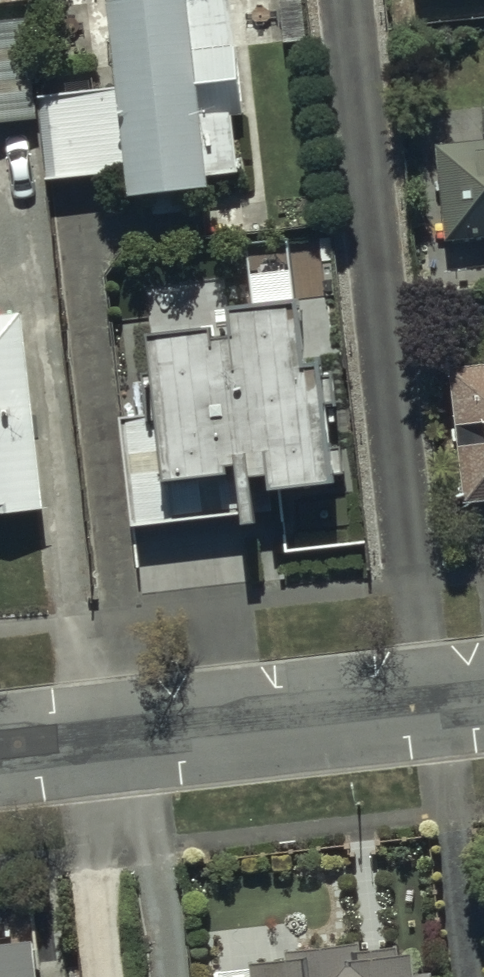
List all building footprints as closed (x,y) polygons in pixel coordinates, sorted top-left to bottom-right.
[(41,111),(47,194),(128,188),(130,223),(209,217),(206,187),(239,185),(234,125),(240,125),(231,0),(187,0),(111,6),(118,105),(41,111)] [(37,126),(27,54),(0,58),(0,131),(37,126)] [(435,156),(441,253),(483,250),(483,112),(480,112),(482,152),(435,156)] [(119,401),(133,519),(227,507),(230,530),(254,527),(249,484),(268,482),(270,496),(332,488),(318,369),(301,371),(292,300),(232,308),(237,343),(211,346),(208,322),(131,332),(139,399),(119,401)] [(0,330),(0,528),(39,525),(22,328),(0,330)] [(445,382),(461,518),(483,516),(483,378),(445,382)] [(251,968),(252,976),(413,976),(413,959),(359,960),(358,953),(286,957),(287,965),(251,968)] [(0,960),(0,976),(59,976),(58,957),(0,960)]
